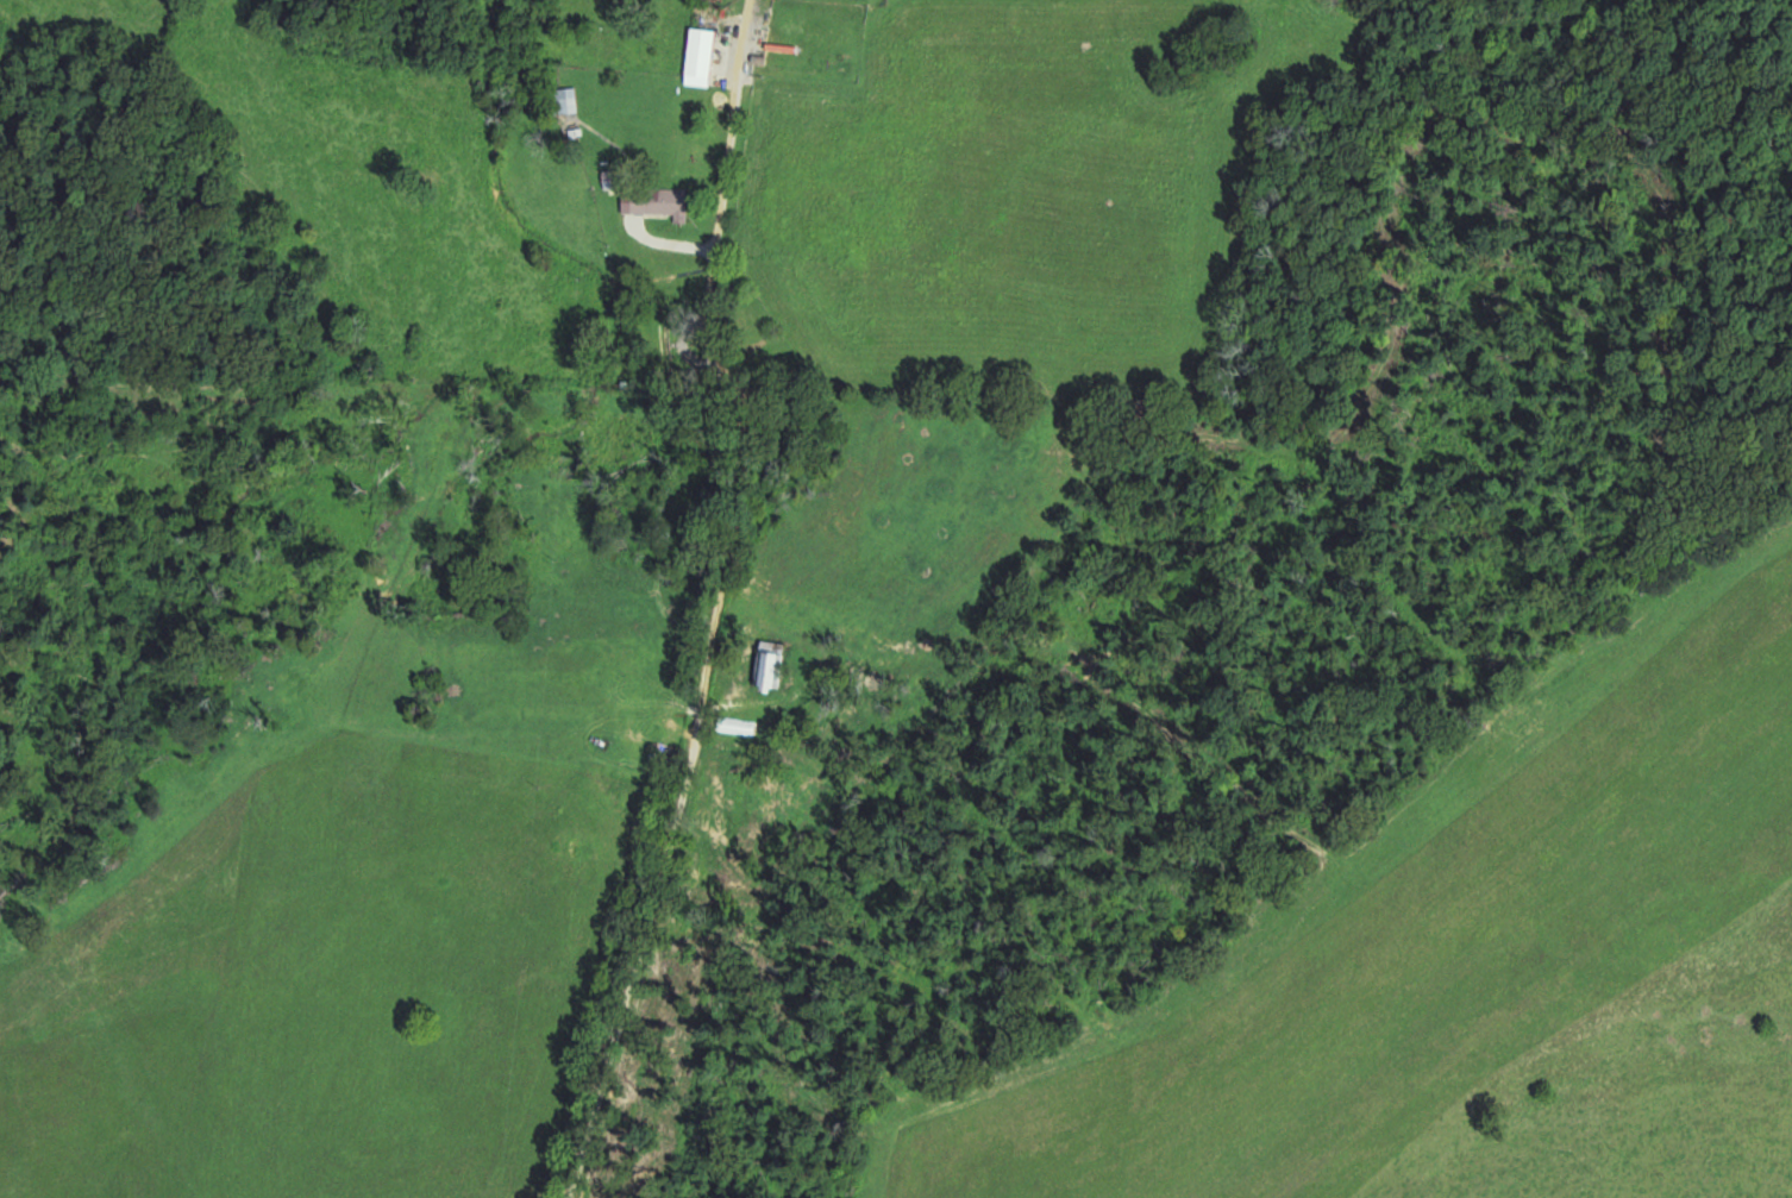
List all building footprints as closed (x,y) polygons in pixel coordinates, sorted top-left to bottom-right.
[(714,87),(721,28),(696,25),(690,85),(714,87)] [(677,212),(677,221),(689,221),(689,188),(626,188),(627,212),(677,212)] [(787,641),(763,641),(762,688),(786,688),(787,641)]
